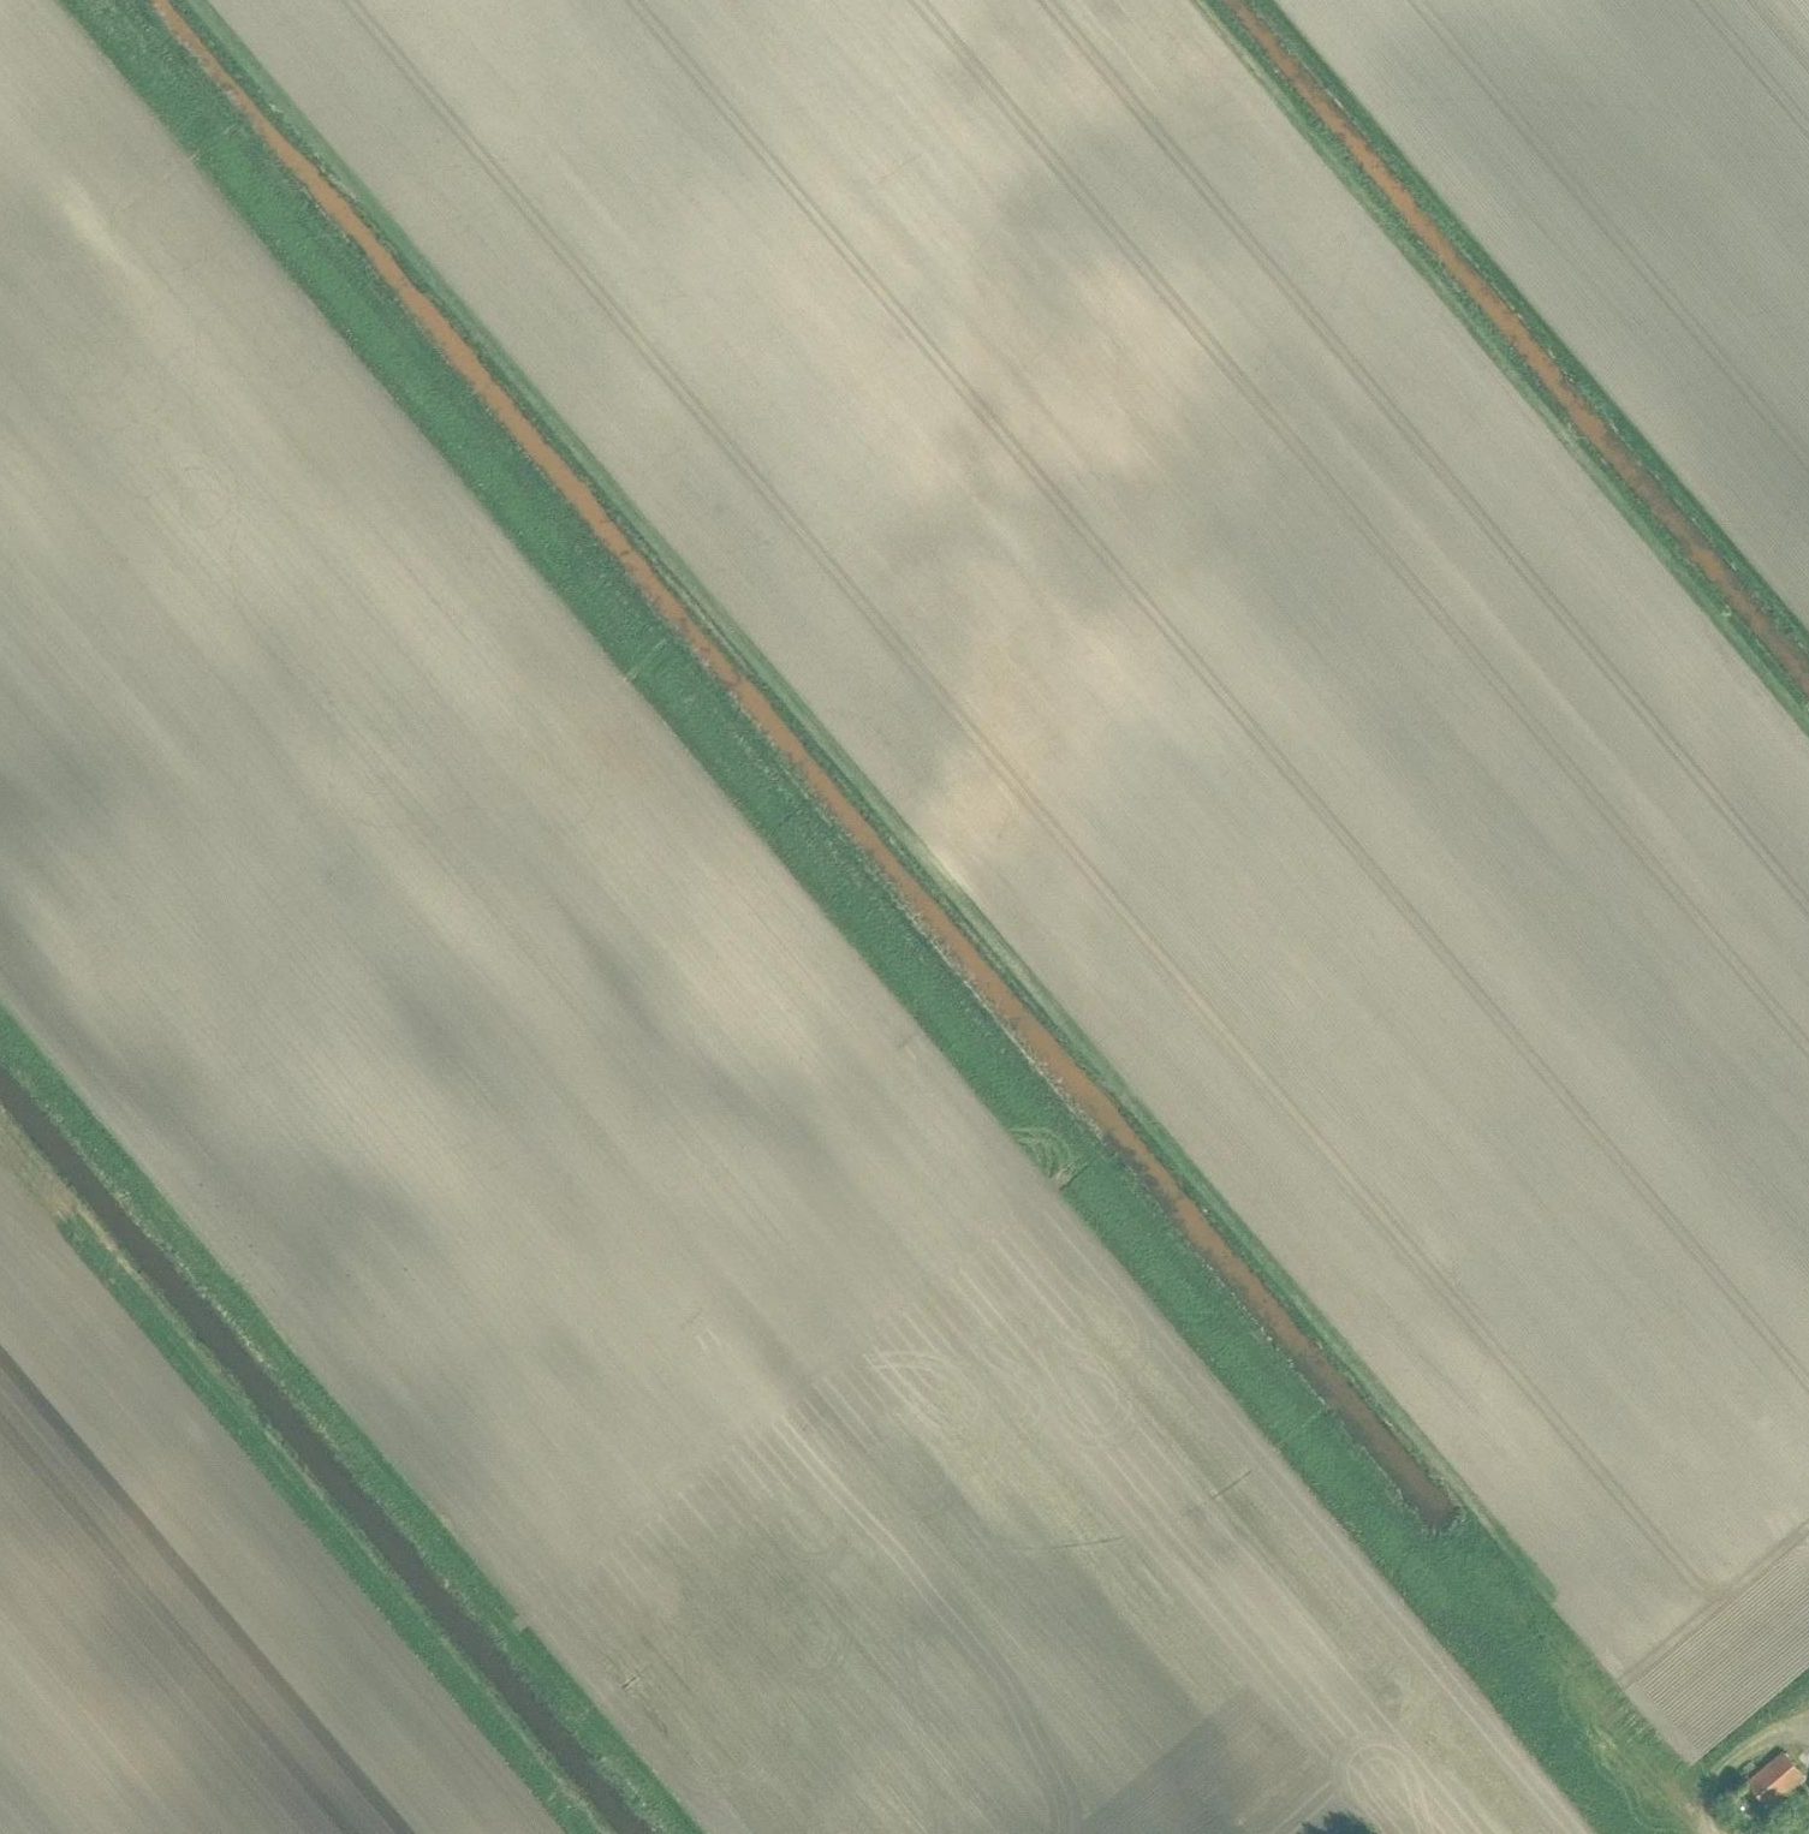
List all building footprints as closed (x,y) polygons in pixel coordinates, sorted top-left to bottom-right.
[(1783,1751),(1746,1781),(1767,1806),(1804,1775),(1783,1751)]
